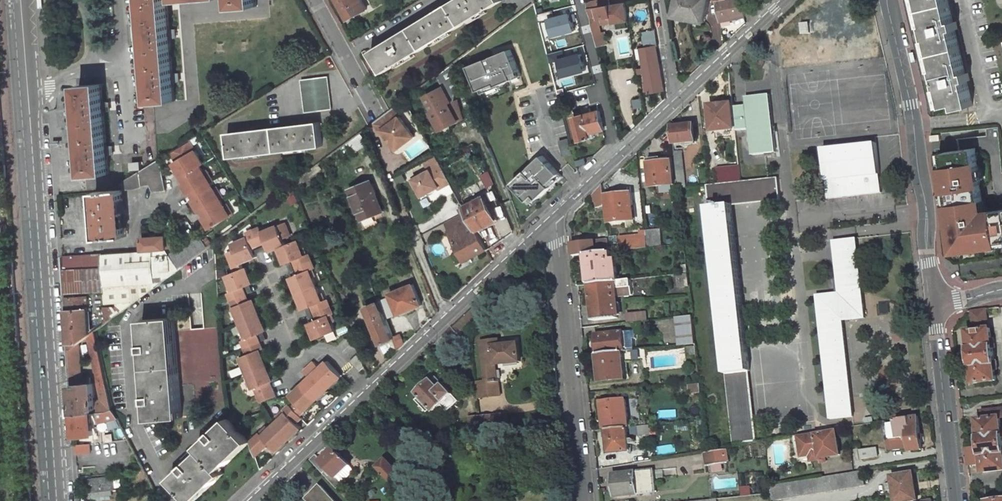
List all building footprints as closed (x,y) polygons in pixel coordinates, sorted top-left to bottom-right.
[(169,0),(146,0),(154,103),(176,101),(175,84),(181,83),(180,75),(174,76),(172,39),(178,38),(177,30),(171,31),(169,0)] [(237,8),(259,6),(259,0),(236,0),(237,8)] [(365,0),(340,0),(351,20),(370,10),(365,0)] [(503,0),(462,0),(373,54),(386,76),(505,3),(503,0)] [(587,2),(587,3),(589,10),(613,6),(612,0),(602,0),(587,2)] [(675,18),(691,21),(695,0),(679,0),(675,18)] [(691,21),(706,25),(711,0),(695,0),(691,21)] [(722,22),(747,18),(744,0),(718,0),(722,22)] [(927,24),(925,25),(927,31),(929,39),(930,39),(937,70),(936,70),(938,78),(940,88),(941,88),(946,107),(956,104),(958,109),(968,107),(973,106),(967,81),(970,80),(968,73),(966,73),(955,30),(958,29),(956,21),(953,22),(948,0),(921,0),(927,24)] [(603,20),(615,18),(616,23),(631,21),(629,3),(613,6),(589,10),(591,19),(598,18),(603,17),(603,20)] [(569,13),(546,19),(551,37),(574,31),(569,13)] [(591,19),(596,36),(603,34),(598,18),(591,19)] [(811,33),(810,22),(801,23),(802,34),(811,33)] [(645,73),(649,93),(660,91),(662,90),(664,90),(656,46),(658,45),(656,30),(642,32),(644,40),(646,48),(641,48),(642,58),(644,68),(645,73)] [(596,36),(599,47),(610,44),(607,33),(603,34),(596,36)] [(493,56),(470,66),(481,94),(498,87),(498,86),(521,76),(511,50),(498,54),(493,56)] [(559,79),(583,73),(578,54),(555,60),(559,79)] [(457,101),(455,101),(456,95),(465,90),(454,62),(438,75),(445,87),(426,97),(434,111),(432,112),(439,126),(447,122),(450,127),(464,119),(460,112),(459,112),(458,111),(458,110),(459,109),(460,107),(460,105),(459,103),(457,101)] [(333,109),(328,76),(301,80),(305,112),(333,109)] [(87,174),(109,172),(108,155),(114,155),(113,146),(107,147),(104,111),(110,111),(110,103),(104,103),(102,83),(80,85),(87,174)] [(734,107),(736,129),(736,130),(750,129),(753,155),(776,152),(770,94),(746,97),(747,105),(734,107)] [(634,101),(635,108),(643,107),(642,100),(634,101)] [(736,129),(734,107),(733,103),(710,105),(713,132),(736,129)] [(383,130),(388,137),(392,142),(398,150),(415,137),(393,108),(374,122),(381,132),(383,130)] [(581,115),(573,117),(580,141),(590,138),(589,134),(595,132),(604,130),(599,110),(581,115)] [(323,146),(320,121),(227,133),(230,158),(323,146)] [(442,131),(450,127),(447,122),(439,126),(442,131)] [(697,141),(695,124),(672,127),(674,144),(697,141)] [(347,143),(354,153),(368,143),(360,133),(347,143)] [(563,156),(573,154),(569,138),(559,141),(563,156)] [(206,166),(193,143),(178,153),(183,162),(181,164),(179,168),(189,185),(187,186),(193,197),(196,195),(199,201),(197,203),(203,214),(206,212),(209,218),(207,220),(213,230),(236,217),(230,206),(228,207),(224,201),(226,200),(220,189),(218,190),(214,184),(216,183),(210,172),(208,174),(204,168),(206,166)] [(828,199),(860,195),(859,190),(868,189),(868,194),(882,193),(876,143),(823,149),(828,196),(828,199)] [(944,152),(946,167),(942,167),(945,190),(948,190),(950,204),(947,204),(953,247),(963,246),(963,250),(998,245),(997,242),(1001,241),(1001,209),(984,211),(982,212),(980,201),(983,200),(976,147),(944,152)] [(675,151),(679,189),(686,188),(682,150),(675,151)] [(178,153),(175,154),(181,164),(183,162),(178,153)] [(423,195),(443,185),(444,186),(451,182),(440,161),(437,155),(425,162),(430,170),(414,179),(419,187),(423,195)] [(558,172),(543,156),(531,167),(513,183),(529,200),(534,195),(538,199),(562,176),(558,172)] [(158,161),(109,191),(123,191),(142,187),(150,185),(153,192),(166,191),(161,162),(158,161)] [(132,162),(132,170),(142,169),(142,161),(132,162)] [(677,186),(674,163),(662,165),(662,161),(651,162),(654,189),(677,186)] [(298,180),(297,181),(300,185),(304,181),(305,182),(322,169),(318,164),(298,180)] [(740,166),(717,168),(719,184),(741,181),(740,166)] [(486,186),(494,183),(489,172),(481,175),(486,186)] [(780,200),(778,177),(764,179),(767,201),(780,200)] [(767,201),(764,179),(741,181),(719,184),(710,185),(707,185),(709,207),(731,205),(767,201)] [(383,211),(371,181),(350,189),(362,219),(383,211)] [(593,195),(598,206),(605,205),(603,185),(593,195)] [(289,196),(296,193),(294,187),(287,190),(289,196)] [(109,191),(96,192),(97,213),(96,213),(97,221),(98,221),(100,240),(126,238),(123,191),(109,191)] [(635,220),(631,192),(607,195),(610,223),(635,220)] [(497,222),(485,200),(483,196),(464,207),(465,209),(466,211),(471,222),(476,231),(478,232),(497,222)] [(709,207),(708,207),(727,374),(750,371),(731,205),(709,207)] [(487,249),(478,232),(476,231),(471,222),(466,211),(445,222),(450,231),(449,232),(465,261),(479,253),(487,249)] [(267,243),(271,253),(280,249),(287,246),(284,240),(292,237),(286,224),(263,233),(262,229),(254,231),(260,246),(267,243)] [(663,246),(661,230),(646,232),(646,235),(648,248),(663,246)] [(228,254),(236,275),(244,271),(241,264),(257,258),(253,249),(260,246),(254,231),(247,234),(249,239),(233,245),(235,251),(228,254)] [(181,267),(208,247),(198,233),(170,255),(178,269),(181,267)] [(646,235),(620,238),(621,251),(648,248),(646,235)] [(156,237),(149,237),(149,240),(142,241),(144,251),(152,253),(165,252),(165,239),(157,240),(156,237)] [(863,292),(857,238),(833,240),(839,292),(817,295),(828,396),(828,403),(830,419),(853,416),(852,398),(843,320),(865,318),(863,292)] [(287,246),(280,249),(286,265),(293,263),(296,269),(313,263),(310,255),(306,257),(299,241),(287,246)] [(603,241),(573,244),(574,256),(587,255),(587,254),(610,252),(609,245),(603,245),(603,241)] [(142,283),(141,277),(154,275),(152,253),(144,251),(103,254),(105,285),(142,283)] [(619,281),(616,260),(612,260),(611,252),(610,252),(587,254),(587,255),(590,284),(619,281)] [(103,254),(63,256),(65,294),(105,291),(105,285),(103,254)] [(313,263),(296,269),(298,276),(292,279),(298,295),(317,287),(311,272),(316,270),(313,263)] [(246,289),(254,286),(248,270),(244,271),(236,275),(228,278),(234,294),(231,295),(233,302),(248,296),(246,289)] [(678,275),(679,287),(689,286),(688,274),(678,275)] [(619,281),(590,284),(594,321),(618,318),(616,297),(633,295),(631,279),(621,281),(619,281)] [(142,283),(105,285),(105,291),(106,303),(115,302),(117,306),(122,311),(130,305),(142,296),(142,283)] [(413,286),(390,296),(396,310),(398,316),(421,307),(413,286)] [(324,303),(317,287),(298,295),(305,311),(311,308),(314,315),(331,308),(328,301),(324,303)] [(248,296),(233,302),(242,325),(261,317),(255,301),(251,303),(248,296)] [(396,310),(390,296),(385,298),(391,312),(396,310)] [(493,305),(486,298),(483,301),(490,308),(493,305)] [(67,300),(67,312),(90,310),(90,299),(67,300)] [(365,307),(379,340),(393,334),(379,301),(365,307)] [(104,307),(106,323),(109,320),(122,311),(117,306),(104,307)] [(331,308),(314,315),(317,322),(310,324),(317,340),(336,333),(329,317),(334,315),(331,308)] [(968,331),(971,358),(993,356),(993,348),(995,348),(995,344),(992,344),(990,328),(988,329),(986,309),(973,310),(975,330),(968,331)] [(91,337),(90,310),(67,312),(70,354),(79,347),(90,339),(91,339),(91,337)] [(647,321),(646,312),(627,314),(628,323),(647,321)] [(678,345),(696,343),(693,316),(675,318),(678,345)] [(182,417),(175,317),(157,318),(142,320),(144,338),(149,409),(150,419),(182,417)] [(261,317),(242,325),(248,341),(243,343),(246,350),(261,344),(258,336),(267,333),(261,317)] [(596,335),(598,354),(623,351),(634,350),(632,331),(596,335)] [(90,339),(101,399),(110,398),(98,334),(97,332),(91,337),(91,339),(90,339)] [(381,345),(394,340),(393,337),(394,337),(393,334),(379,340),(381,345)] [(393,337),(394,340),(398,350),(405,344),(401,334),(394,337),(393,337)] [(522,362),(520,343),(500,345),(500,340),(483,342),(486,370),(499,370),(499,364),(522,362)] [(264,351),(261,344),(246,350),(248,357),(241,360),(248,375),(267,367),(261,352),(264,351)] [(687,347),(688,355),(697,354),(696,346),(687,347)] [(72,383),(81,383),(79,347),(70,354),(72,383)] [(623,351),(624,362),(644,360),(642,349),(638,350),(634,350),(623,351)] [(601,382),(626,379),(624,362),(623,351),(598,354),(601,382)] [(971,358),(974,383),(996,381),(994,366),(997,365),(997,361),(994,361),(993,356),(971,358)] [(333,388),(342,379),(340,377),(342,376),(327,361),(320,368),(314,361),(309,366),(315,372),(329,387),(331,386),(333,388)] [(328,389),(329,387),(315,372),(309,366),(304,370),(310,377),(303,384),(317,399),(319,397),(321,399),(330,391),(328,389)] [(248,375),(254,391),(256,390),(262,404),(277,398),(271,384),(274,383),(267,367),(248,375)] [(501,379),(499,370),(486,370),(487,381),(501,379)] [(756,428),(750,371),(727,374),(733,430),(756,428)] [(439,377),(434,381),(443,390),(448,386),(439,377)] [(502,394),(501,379),(487,381),(478,382),(479,397),(502,394)] [(443,390),(434,381),(420,394),(423,398),(435,410),(437,413),(445,406),(451,412),(462,401),(448,386),(443,390)] [(316,400),(317,399),(303,384),(291,395),(297,403),(305,411),(307,409),(308,411),(317,402),(316,400)] [(689,385),(690,394),(701,392),(700,384),(689,385)] [(96,399),(95,386),(73,387),(75,415),(97,413),(96,399)] [(97,413),(112,412),(112,411),(110,398),(101,399),(96,399),(97,413)] [(435,410),(423,398),(419,401),(430,414),(435,410)] [(605,411),(607,429),(628,427),(629,427),(626,399),(601,402),(602,411),(605,411)] [(280,419),(275,424),(289,439),(302,427),(297,422),(302,417),(300,415),(305,411),(297,403),(293,407),(290,404),(277,417),(280,419)] [(1001,444),(1001,429),(1001,418),(1001,408),(983,410),(984,419),(979,420),(982,446),(1001,444)] [(97,413),(75,415),(76,438),(93,436),(93,426),(117,421),(112,412),(97,413)] [(922,450),(918,415),(896,419),(896,422),(886,424),(888,439),(906,437),(906,440),(909,440),(910,451),(922,450)] [(469,417),(470,432),(483,431),(482,419),(482,416),(469,417)] [(482,419),(483,431),(492,430),(493,430),(492,416),(482,416),(482,419)] [(198,447),(202,450),(179,472),(172,479),(193,500),(195,500),(224,473),(221,470),(223,468),(251,441),(228,418),(198,447)] [(289,439),(275,424),(270,429),(267,426),(251,441),(256,456),(270,443),(277,451),(289,439)] [(648,436),(650,436),(649,425),(639,426),(638,426),(639,437),(648,436)] [(621,452),(630,451),(628,427),(607,429),(609,453),(617,452),(616,449),(621,449),(621,452)] [(757,441),(756,428),(733,430),(735,444),(757,441)] [(825,457),(840,455),(836,429),(799,435),(802,456),(811,455),(812,461),(820,460),(820,458),(825,457)] [(906,437),(888,439),(889,449),(907,447),(906,440),(906,437)] [(982,446),(967,448),(969,465),(984,464),(985,474),(1001,472),(1001,444),(982,446)] [(90,454),(89,445),(77,446),(77,455),(90,454)] [(878,456),(877,448),(860,451),(861,459),(878,456)] [(705,454),(707,465),(726,462),(730,461),(728,450),(705,454)] [(351,467),(336,451),(324,462),(323,463),(338,479),(339,478),(351,467)] [(332,484),(338,479),(323,463),(324,462),(318,456),(311,462),(332,484)] [(392,466),(387,460),(377,469),(395,488),(405,479),(399,473),(401,472),(394,464),(392,466)] [(654,478),(653,470),(636,472),(638,494),(655,492),(654,478)] [(773,500),(865,484),(863,470),(854,472),(823,477),(770,486),(772,500),(773,500)] [(638,494),(636,472),(613,474),(616,496),(638,494)] [(914,474),(893,477),(896,500),(918,500),(914,474)] [(339,492),(345,485),(339,478),(338,479),(332,484),(339,492)] [(117,480),(90,482),(92,499),(114,497),(113,490),(118,490),(117,480)] [(322,488),(308,500),(334,500),(322,488)]
